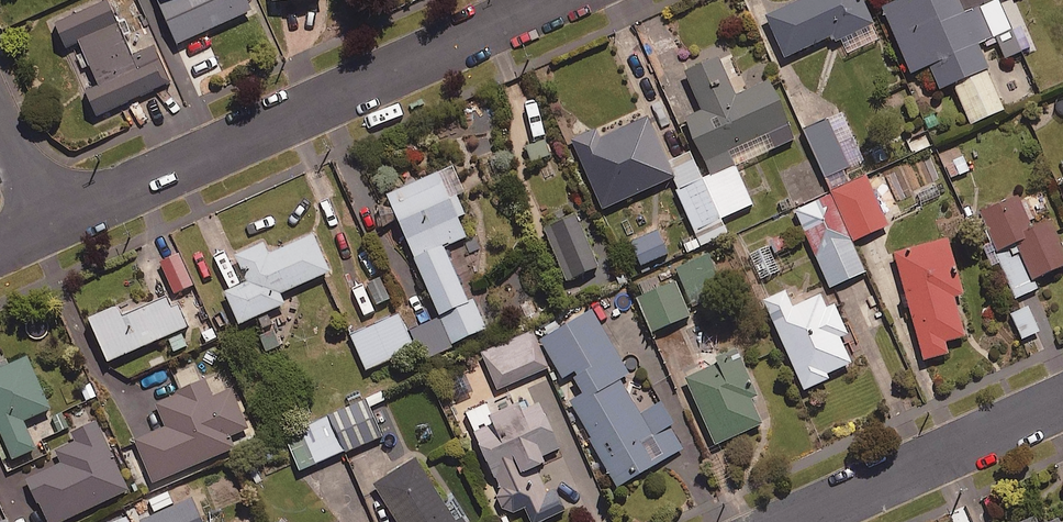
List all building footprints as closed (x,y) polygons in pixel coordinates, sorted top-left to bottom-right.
[(170,7),(163,10),(180,47),(254,15),(247,0),(185,0),(170,7)] [(834,39),(839,37),(846,53),(879,37),(862,0),(792,0),(765,13),(785,55),(831,33),(834,39)] [(939,87),(951,81),(968,122),(1003,106),(975,43),(995,34),(1005,57),(1022,49),(1030,66),(1039,62),(1023,24),(1011,29),(998,0),(993,0),(965,13),(959,0),(890,0),(882,4),(911,70),(928,63),(939,87)] [(133,60),(110,4),(57,27),(67,52),(82,45),(101,89),(88,95),(98,120),(173,88),(157,50),(133,60)] [(703,178),(720,216),(752,202),(739,172),(775,156),(771,149),(795,138),(768,78),(734,93),(717,54),(684,68),(701,109),(684,116),(709,173),(702,175),(703,178)] [(702,175),(690,149),(668,158),(648,111),(633,118),(631,112),(614,119),(618,127),(598,135),(594,128),(572,138),(602,206),(671,175),(698,236),(673,246),(677,254),(727,232),(720,216),(703,178),(702,175)] [(862,159),(841,111),(803,128),(824,175),(862,159)] [(544,134),(523,143),(531,161),(552,151),(544,134)] [(440,317),(449,341),(485,326),(472,297),(467,299),(443,244),(465,234),(457,214),(464,211),(456,192),(465,188),(454,162),(387,191),(440,317)] [(887,223),(866,175),(794,208),(829,285),(864,269),(851,239),(887,223)] [(1032,275),(1062,263),(1062,251),(1051,218),(1029,226),(1018,196),(981,209),(1013,297),(1037,288),(1032,275)] [(597,264),(575,211),(544,224),(566,277),(597,264)] [(640,264),(668,252),(664,244),(673,241),(668,232),(660,235),(657,228),(630,241),(640,264)] [(257,313),(262,325),(272,321),(267,308),(284,301),(279,291),(329,269),(313,233),(268,252),(263,240),(234,253),(246,280),(224,290),(237,321),(257,313)] [(962,292),(946,236),(894,251),(923,357),(947,350),(944,339),(964,333),(954,294),(962,292)] [(193,282),(180,252),(160,260),(173,291),(193,282)] [(708,254),(676,269),(692,304),(724,288),(708,254)] [(688,314),(674,280),(660,285),(656,274),(641,280),(645,291),(638,294),(652,329),(688,314)] [(792,305),(785,288),(763,298),(803,387),(829,376),(826,371),(850,360),(839,334),(846,330),(834,302),(826,305),(820,292),(792,305)] [(164,334),(172,351),(188,344),(181,327),(187,324),(173,291),(123,313),(118,301),(88,315),(107,359),(164,334)] [(1039,329),(1026,304),(1010,313),(1023,337),(1039,329)] [(626,372),(592,309),(541,337),(562,376),(571,371),(584,393),(570,401),(616,484),(684,446),(659,401),(639,412),(620,376),(626,372)] [(414,346),(399,312),(351,334),(366,368),(414,346)] [(449,341),(440,317),(415,328),(427,356),(451,345),(449,341)] [(468,367),(478,388),(494,381),(497,388),(548,365),(532,329),(481,352),(484,360),(468,367)] [(714,442),(761,422),(752,399),(758,396),(737,346),(718,354),(720,359),(686,374),(714,442)] [(26,355),(7,363),(5,358),(0,360),(0,437),(9,458),(34,447),(22,418),(48,407),(26,355)] [(478,388),(468,367),(448,376),(458,397),(478,388)] [(211,395),(204,377),(154,398),(165,424),(135,437),(153,480),(233,447),(228,435),(247,426),(231,387),(211,395)] [(39,440),(70,428),(63,410),(96,397),(89,379),(48,396),(57,419),(34,429),(39,440)] [(384,399),(380,390),(284,431),(299,468),(380,434),(368,406),(384,399)] [(484,403),(466,412),(501,489),(497,491),(507,512),(524,505),(532,521),(534,521),(564,508),(553,484),(532,494),(521,469),(543,459),(541,454),(560,446),(539,401),(520,410),(516,402),(489,414),(484,403)] [(95,419),(71,431),(76,440),(55,450),(59,458),(25,474),(47,521),(55,521),(127,488),(95,419)] [(414,457),(373,483),(398,521),(464,521),(461,516),(454,520),(414,457)] [(169,507),(141,519),(142,521),(176,521),(169,507)] [(1035,512),(1012,521),(1039,521),(1035,512)]
